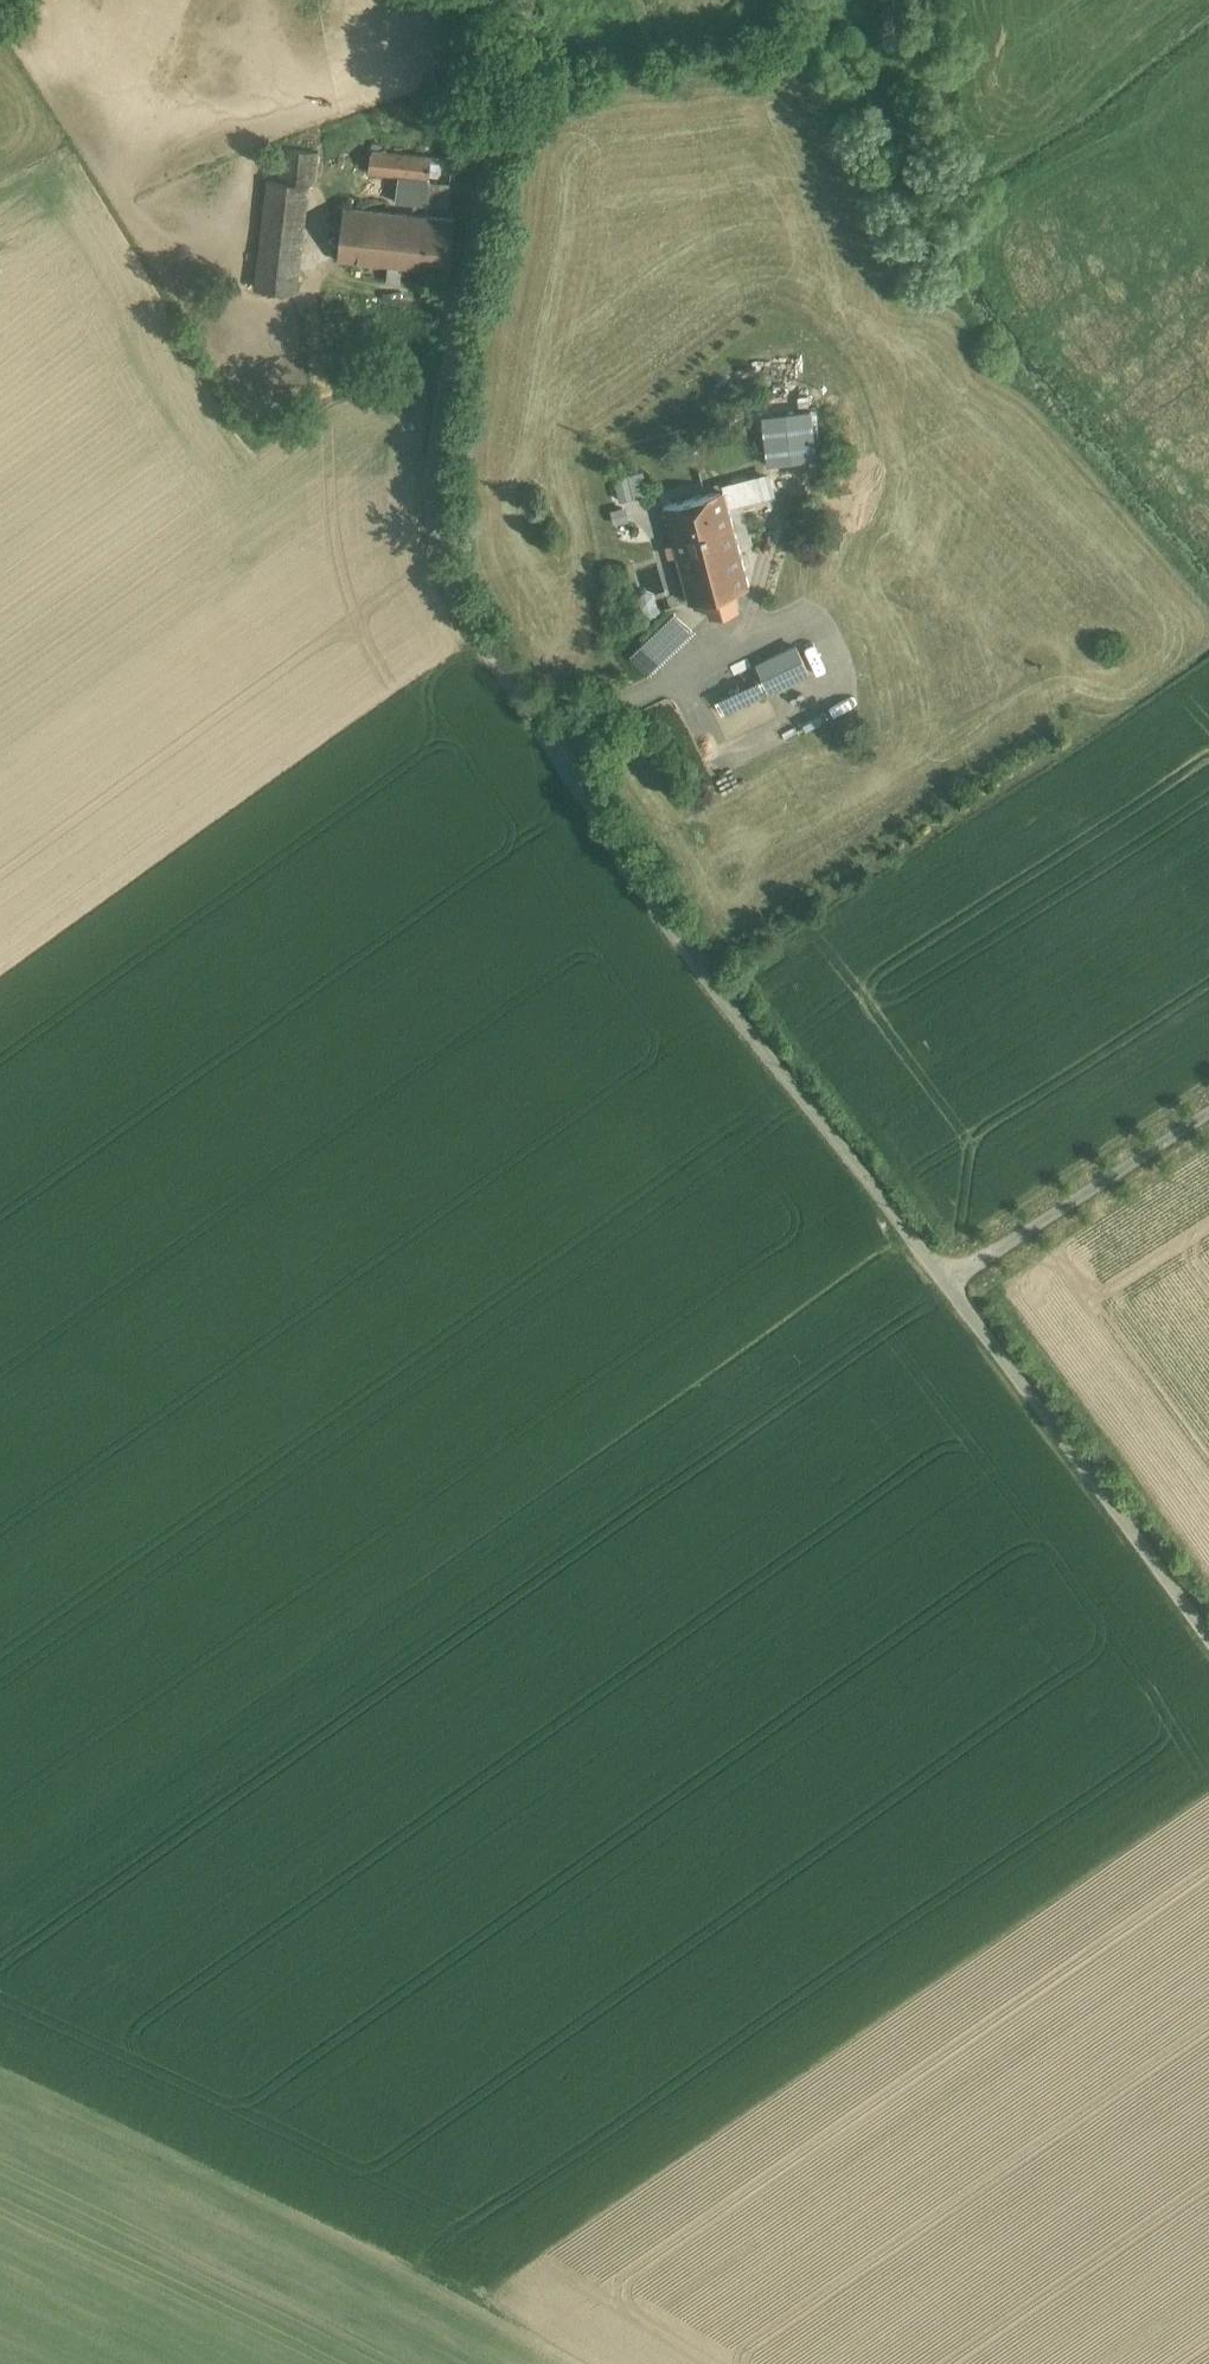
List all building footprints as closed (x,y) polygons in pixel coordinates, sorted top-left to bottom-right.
[(278,180),(268,178),(256,287),(295,291),(306,183),(316,184),(320,150),(282,146),(278,180)] [(451,168),(431,166),(431,156),(372,150),(370,172),(429,178),(427,206),(447,208),(452,169),(451,168)] [(453,156),(432,154),(431,156),(431,166),(451,168),(453,156)] [(414,216),(344,208),(338,260),(387,265),(402,267),(409,267),(414,216)] [(454,220),(414,216),(409,267),(449,272),(454,220)] [(402,267),(387,265),(386,280),(401,282),(402,267)] [(791,458),(817,455),(811,408),(785,411),(791,458)] [(731,502),(785,488),(779,468),(726,482),(731,502)] [(724,491),(665,507),(690,602),(706,598),(711,616),(738,609),(733,591),(749,587),(724,491)] [(630,647),(650,666),(687,627),(667,608),(630,647)] [(807,670),(794,645),(758,663),(770,688),(807,670)] [(764,693),(758,681),(721,698),(726,710),(764,693)]
